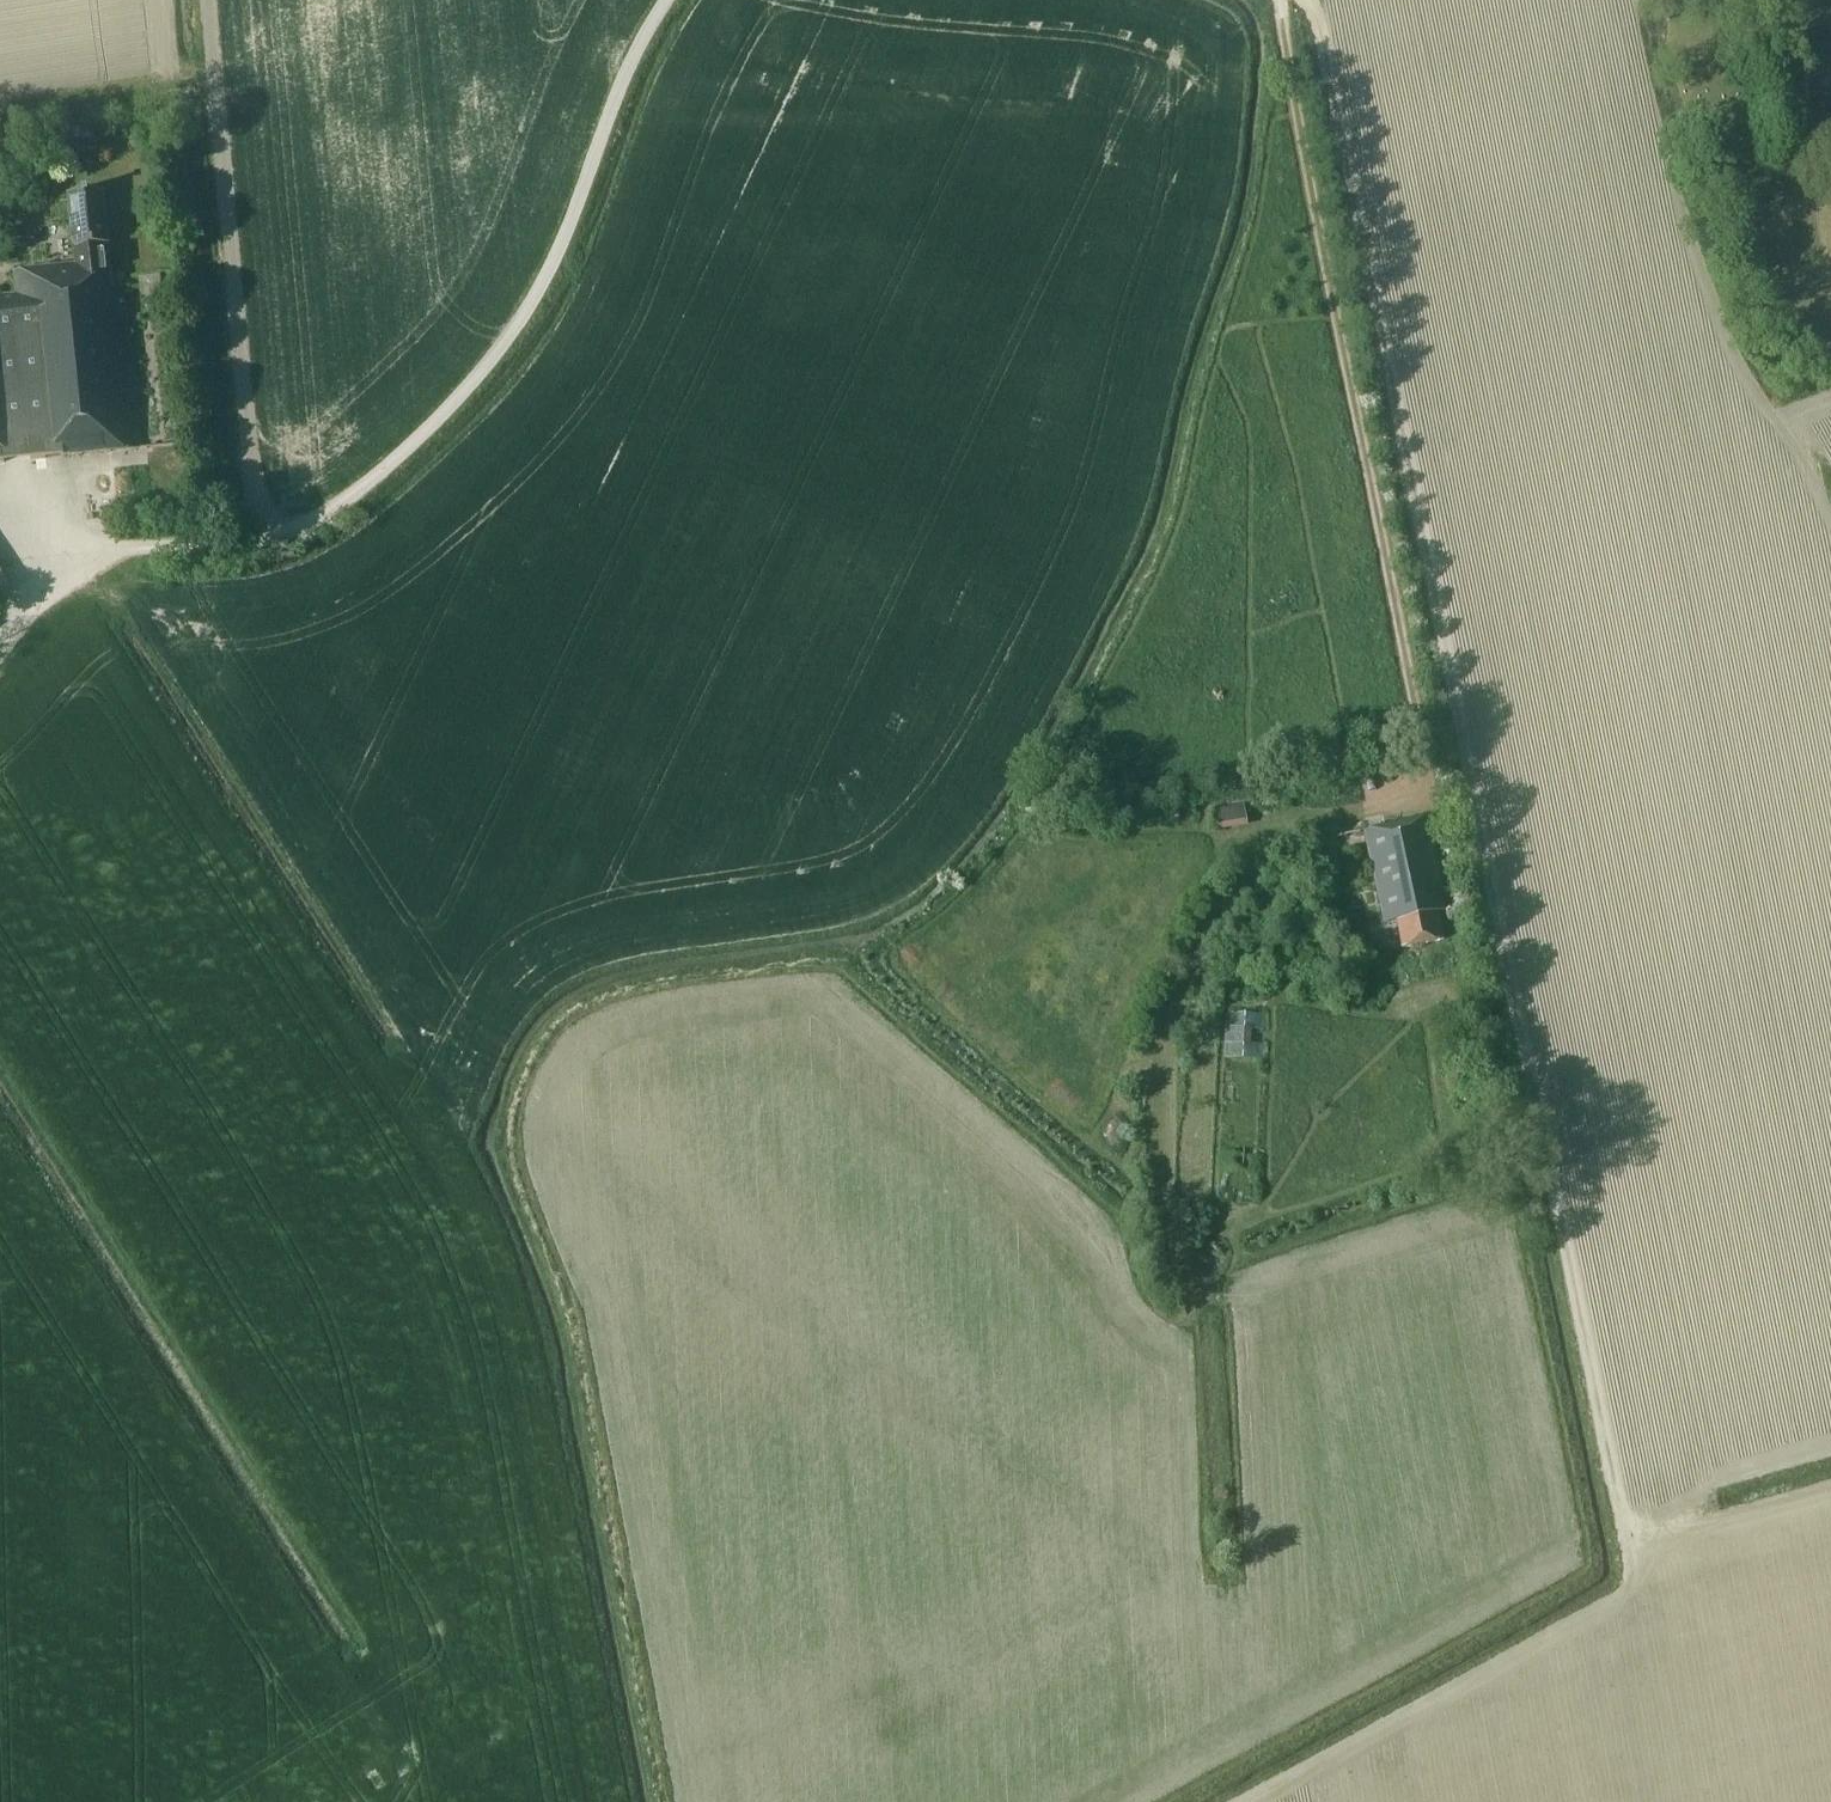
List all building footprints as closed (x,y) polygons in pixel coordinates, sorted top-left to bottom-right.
[(1802,52),(1810,126),(1830,124),(1830,49),(1802,52)] [(141,450),(124,288),(112,289),(102,192),(70,195),(77,264),(15,270),(17,295),(0,297),(0,463),(141,450)] [(9,581),(0,562),(0,586),(9,581)] [(1216,809),(1222,831),(1255,823),(1249,801),(1216,809)] [(1446,893),(1428,819),(1363,832),(1385,924),(1398,922),(1405,949),(1446,941),(1440,913),(1446,912),(1441,894),(1446,893)] [(1230,1056),(1268,1057),(1269,1012),(1231,1011),(1230,1056)]
